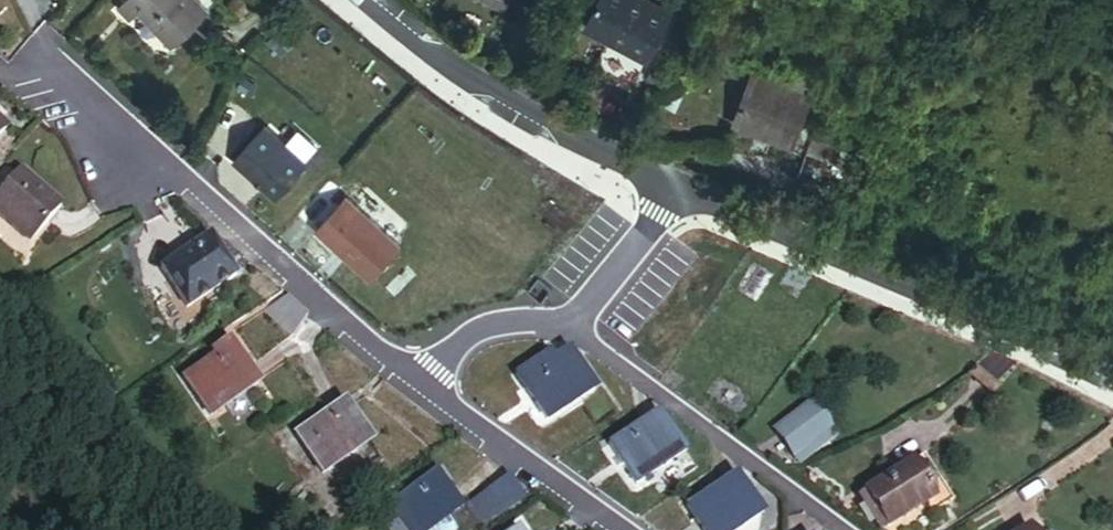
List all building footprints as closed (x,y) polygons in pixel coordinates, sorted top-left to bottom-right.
[(207,0),(154,0),(159,4),(157,9),(182,31),(207,0)] [(640,0),(574,0),(588,8),(590,3),(606,11),(605,17),(626,27),(640,0)] [(610,59),(624,32),(583,13),(571,39),(610,59)] [(651,101),(671,58),(646,45),(626,88),(651,101)] [(766,140),(790,82),(767,73),(760,88),(727,74),(709,116),(766,140)] [(223,136),(266,170),(295,133),(252,99),(223,136)] [(17,115),(0,100),(0,133),(17,115)] [(807,205),(829,152),(784,131),(769,167),(789,178),(786,194),(807,205)] [(74,189),(29,152),(0,187),(0,191),(43,228),(74,189)] [(320,215),(373,262),(404,226),(351,180),(320,215)] [(188,298),(235,270),(211,229),(164,256),(188,298)] [(256,376),(234,339),(188,365),(209,404),(256,376)] [(593,376),(572,341),(524,366),(544,401),(593,376)] [(812,388),(776,416),(799,446),(835,418),(812,388)] [(370,433),(347,393),(299,424),(322,462),(370,433)] [(640,470),(682,443),(658,407),(616,435),(640,470)] [(365,437),(321,475),(336,493),(380,455),(365,437)] [(932,489),(911,453),(863,480),(883,516),(932,489)] [(461,499),(438,463),(397,493),(419,527),(461,499)] [(763,501),(740,466),(695,494),(716,529),(718,529),(763,501)] [(462,496),(474,522),(523,501),(512,474),(462,496)] [(1005,529),(1036,529),(1028,517),(1005,529)] [(521,519),(503,529),(527,529),(521,519)]
